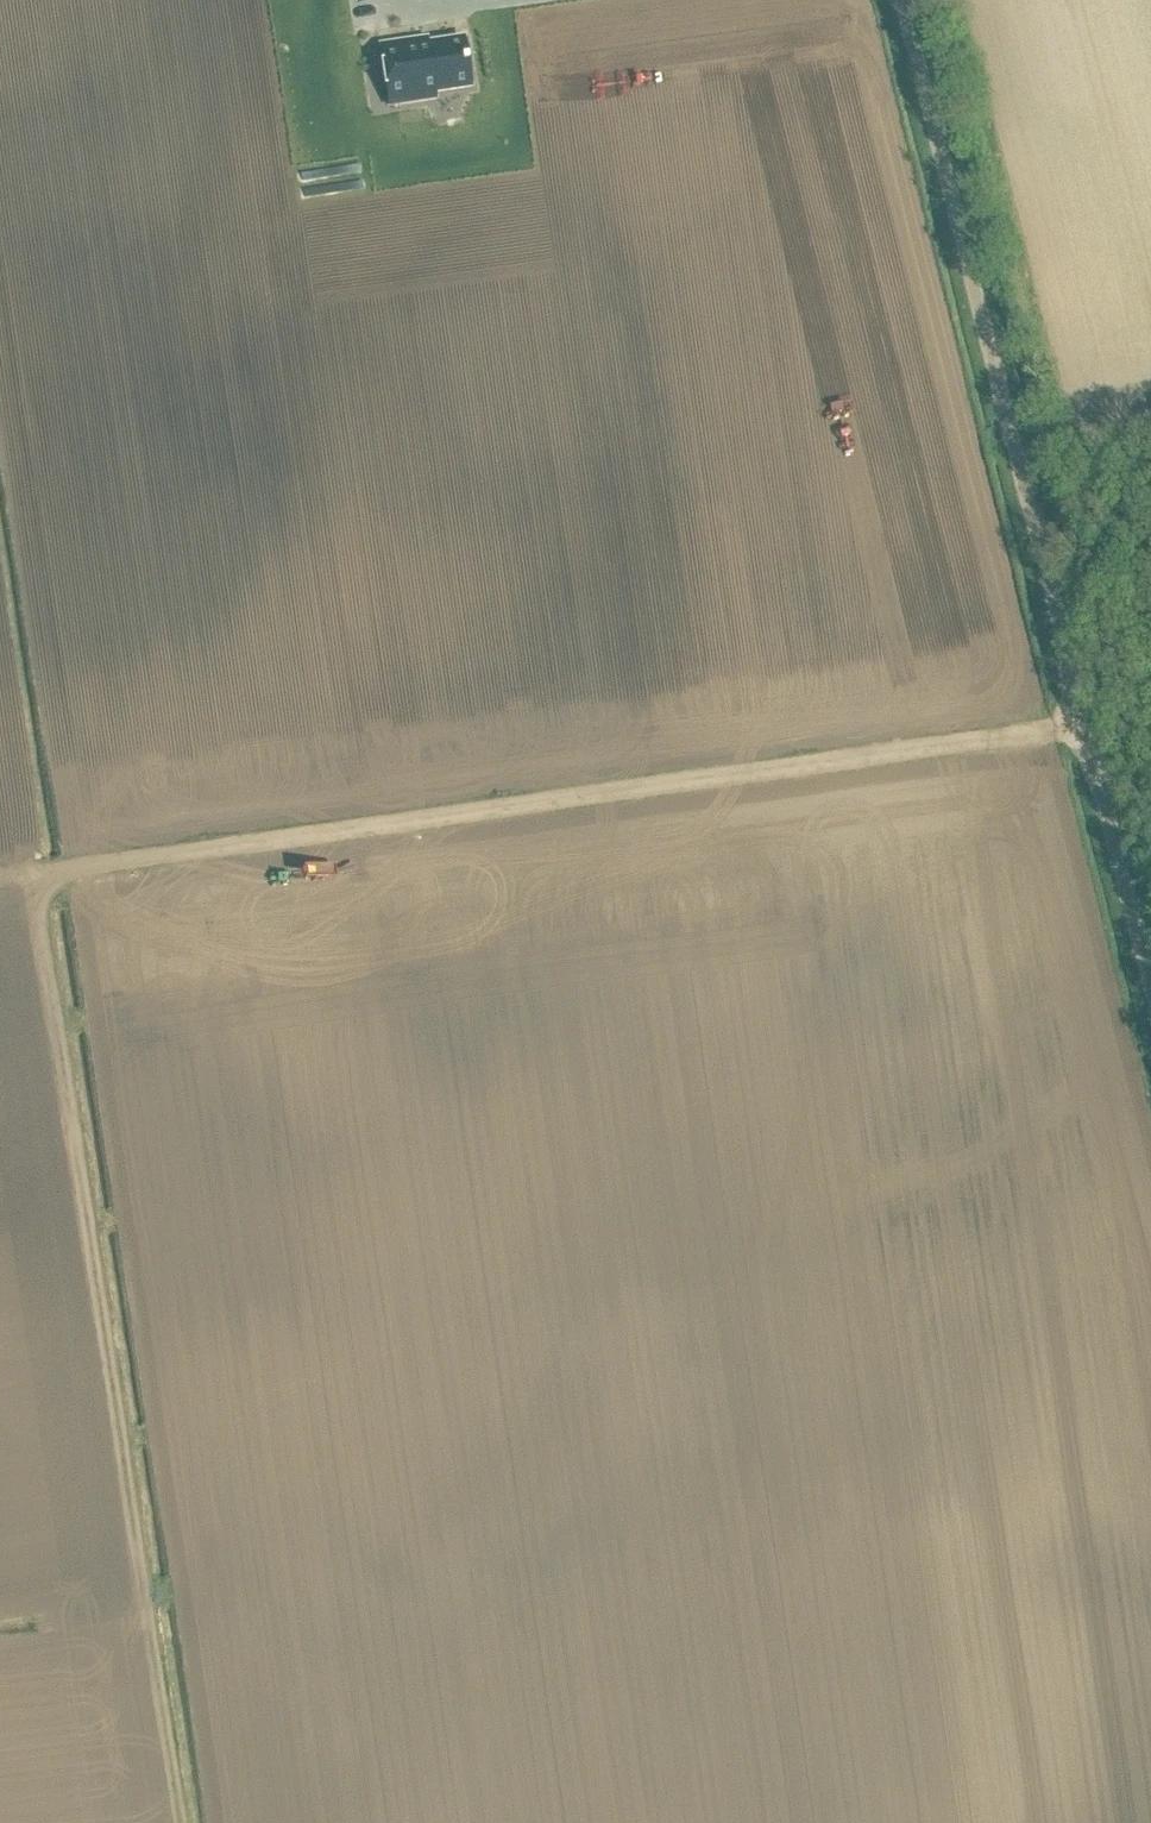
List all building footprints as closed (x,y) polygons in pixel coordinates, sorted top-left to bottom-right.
[(424,44),(378,51),(387,111),(433,104),(433,101),(468,95),(460,42),(425,47),(424,44)] [(755,1194),(756,1207),(774,1207),(773,1194),(755,1194)]
